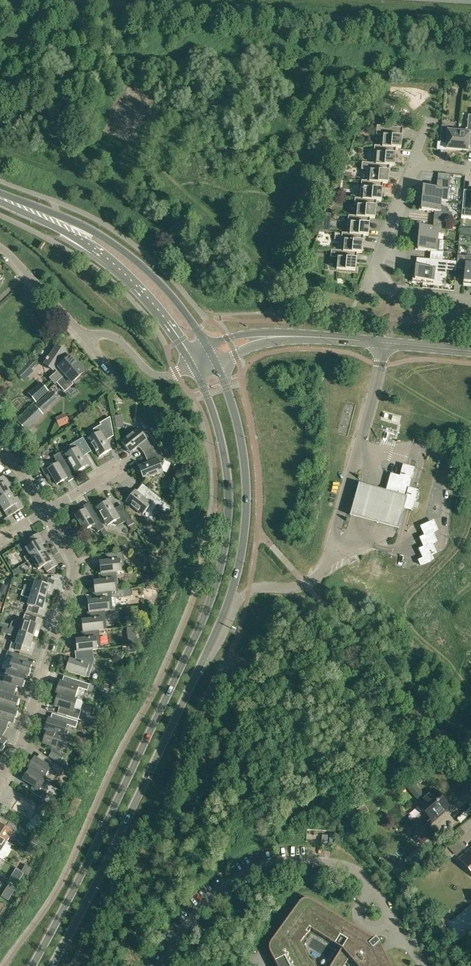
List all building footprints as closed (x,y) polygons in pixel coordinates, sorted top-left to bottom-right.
[(383,109),(392,112),(395,105),(385,101),(383,109)] [(459,129),(457,150),(468,151),(468,148),(470,148),(470,146),(470,115),(468,115),(467,128),(465,129),(459,129)] [(375,145),(375,146),(401,148),(403,128),(377,125),(376,135),(380,135),(379,146),(375,145)] [(444,146),(446,146),(446,149),(457,150),(459,129),(452,128),(449,130),(448,130),(448,125),(442,125),(440,143),(445,143),(444,146)] [(401,148),(375,146),(373,163),(368,163),(394,166),(396,148),(401,148)] [(362,180),(362,181),(388,183),(390,165),(394,166),(368,163),(362,163),(361,170),(367,170),(366,181),(362,180)] [(420,198),(441,200),(442,189),(449,189),(450,181),(437,179),(437,188),(421,186),(420,198)] [(388,183),(362,181),(360,198),(355,198),(381,201),(383,183),(388,183)] [(381,201),(355,198),(354,205),(359,205),(358,216),(349,215),(375,218),(377,200),(381,201)] [(434,211),(434,219),(451,221),(452,213),(447,212),(447,207),(441,207),(441,200),(420,198),(419,210),(434,211)] [(375,218),(349,215),(347,233),(342,233),(368,235),(370,218),(375,218)] [(451,221),(434,219),(433,228),(417,226),(416,238),(437,240),(438,233),(445,234),(446,221),(451,221)] [(368,236),(368,235),(342,233),(340,251),(331,250),(362,253),(364,235),(368,236)] [(436,251),(437,240),(416,238),(415,250),(431,251),(430,259),(447,261),(442,260),(443,252),(436,251)] [(362,253),(331,250),(331,257),(338,258),(337,269),(355,271),(357,253),(362,253)] [(466,256),(457,255),(456,268),(465,268),(463,284),(470,285),(470,263),(470,256),(466,256)] [(447,261),(430,259),(429,267),(414,266),(412,282),(423,283),(423,280),(434,281),(434,274),(446,275),(447,261)] [(53,378),(57,382),(78,364),(71,356),(59,368),(61,371),(53,378)] [(25,365),(26,365),(32,371),(36,366),(30,360),(25,365)] [(78,364),(57,382),(65,391),(73,384),(72,383),(85,371),(78,364)] [(40,383),(29,393),(36,401),(48,391),(40,383)] [(50,391),(38,402),(39,403),(44,409),(46,411),(58,400),(50,391)] [(37,407),(21,422),(24,426),(28,430),(44,414),(37,407)] [(121,415),(115,416),(116,428),(123,426),(121,415)] [(106,438),(113,434),(110,417),(100,423),(101,425),(93,429),(92,437),(88,438),(99,457),(111,450),(106,440),(106,438)] [(141,446),(146,453),(158,445),(148,432),(140,431),(138,429),(121,442),(130,453),(139,446),(141,446)] [(166,429),(160,434),(164,438),(170,434),(166,429)] [(176,436),(169,439),(173,448),(180,445),(176,436)] [(83,454),(90,450),(83,438),(70,445),(68,452),(65,454),(76,473),(88,466),(83,456),(83,454)] [(158,445),(146,453),(149,460),(148,462),(138,467),(143,480),(164,472),(162,468),(165,461),(158,445)] [(57,485),(64,481),(67,479),(69,482),(75,478),(60,453),(54,456),(56,460),(55,464),(48,469),(50,473),(51,475),(53,478),(57,485)] [(391,474),(385,493),(384,497),(404,503),(403,508),(413,511),(418,491),(409,488),(414,468),(403,465),(400,476),(391,474)] [(11,493),(7,487),(10,485),(5,476),(0,478),(0,500),(11,493)] [(403,498),(356,486),(347,519),(394,531),(403,498)] [(173,508),(151,491),(146,497),(143,497),(135,490),(126,502),(143,515),(145,512),(153,511),(158,504),(163,508),(161,510),(168,515),(173,508)] [(21,509),(23,508),(18,498),(15,500),(11,493),(0,500),(0,506),(1,506),(7,517),(21,509)] [(114,510),(109,500),(96,507),(108,526),(111,524),(118,526),(125,521),(129,527),(134,523),(124,506),(117,510),(114,510)] [(89,503),(83,506),(85,509),(75,515),(84,531),(91,527),(96,528),(98,532),(100,531),(104,536),(108,534),(89,503)] [(169,544),(167,532),(162,532),(162,536),(148,538),(150,547),(169,544)] [(24,557),(27,562),(45,551),(41,544),(44,543),(39,533),(36,535),(25,542),(28,547),(26,548),(29,554),(24,557)] [(46,572),(47,572),(58,565),(52,556),(49,558),(45,551),(27,562),(30,566),(35,563),(38,569),(43,566),(46,572)] [(101,574),(117,572),(125,571),(123,552),(105,554),(106,561),(99,561),(101,574)] [(434,561),(432,556),(424,560),(419,562),(421,567),(434,561)] [(94,581),(95,593),(119,591),(117,572),(101,574),(102,580),(94,581)] [(24,585),(23,590),(46,598),(48,590),(52,591),(55,581),(43,577),(41,583),(35,581),(33,588),(24,585)] [(44,605),(46,598),(23,590),(22,590),(20,595),(30,598),(28,605),(29,605),(27,611),(44,616),(47,606),(44,605)] [(124,590),(119,591),(95,593),(96,599),(88,600),(89,613),(105,611),(116,610),(114,598),(125,596),(124,590)] [(83,632),(99,630),(107,629),(105,611),(89,613),(90,619),(82,620),(83,632)] [(25,615),(23,620),(19,619),(17,619),(15,619),(13,621),(12,623),(10,629),(34,637),(36,629),(39,630),(43,620),(25,615)] [(34,637),(10,629),(5,628),(4,627),(2,633),(12,636),(10,641),(11,643),(16,644),(14,650),(32,655),(35,645),(31,644),(34,637)] [(76,639),(77,652),(93,650),(101,649),(99,630),(83,632),(84,638),(76,639)] [(135,645),(123,646),(124,654),(136,653),(135,645)] [(77,661),(75,660),(69,659),(66,671),(89,678),(94,660),(93,650),(77,652),(78,659),(77,661)] [(18,660),(20,654),(8,651),(6,656),(13,659),(9,670),(27,676),(31,664),(18,660)] [(0,676),(0,687),(7,689),(9,683),(22,687),(25,676),(27,676),(9,670),(8,670),(5,677),(2,676),(0,676)] [(60,682),(56,694),(76,700),(76,699),(75,699),(78,688),(92,692),(94,686),(71,679),(70,684),(60,682)] [(16,711),(17,711),(15,711),(18,699),(5,695),(7,689),(0,687),(0,706),(16,711)] [(74,708),(76,700),(56,694),(58,694),(55,706),(68,710),(66,716),(78,720),(81,710),(74,708)] [(16,711),(0,706),(0,719),(13,723),(16,711)] [(49,719),(45,731),(65,737),(63,736),(66,725),(76,728),(78,722),(60,716),(58,722),(49,719)] [(60,754),(65,737),(45,731),(47,732),(43,743),(53,746),(52,752),(49,757),(59,763),(64,756),(60,754)] [(63,768),(50,760),(47,765),(35,758),(28,768),(46,779),(45,778),(51,768),(59,773),(63,768)] [(32,792),(45,800),(48,795),(46,794),(48,790),(42,786),(46,779),(28,768),(28,769),(30,770),(24,780),(35,787),(32,792)] [(418,788),(412,794),(417,799),(424,794),(418,788)] [(450,807),(440,796),(434,789),(417,804),(428,817),(411,832),(421,844),(433,833),(428,827),(450,807)] [(346,816),(349,822),(368,811),(365,806),(346,816)] [(7,841),(16,826),(0,816),(0,837),(7,841)] [(450,848),(459,839),(454,834),(444,843),(450,848)] [(30,845),(26,852),(32,856),(36,848),(32,846),(30,845)] [(459,859),(470,873),(470,849),(459,859)] [(413,865),(418,861),(412,855),(407,859),(413,865)] [(26,865),(22,872),(25,874),(28,875),(32,868),(27,866),(26,865)] [(401,867),(394,874),(398,878),(405,871),(401,867)] [(16,886),(18,883),(10,878),(8,882),(16,886)] [(7,901),(14,888),(8,884),(0,897),(7,901)] [(379,944),(379,943),(378,942),(377,941),(376,940),(311,900),(310,899),(309,899),(307,899),(306,899),(304,899),(303,899),(302,900),(301,900),(300,901),(299,902),(271,941),(270,942),(269,943),(269,944),(269,946),(269,947),(269,948),(269,949),(269,950),(269,951),(270,952),(277,965),(315,965),(308,958),(300,942),(311,929),(341,948),(330,965),(344,965),(349,957),(357,965),(390,965),(383,950),(380,945),(380,944),(379,944)] [(409,924),(405,927),(410,933),(414,930),(409,924)]
